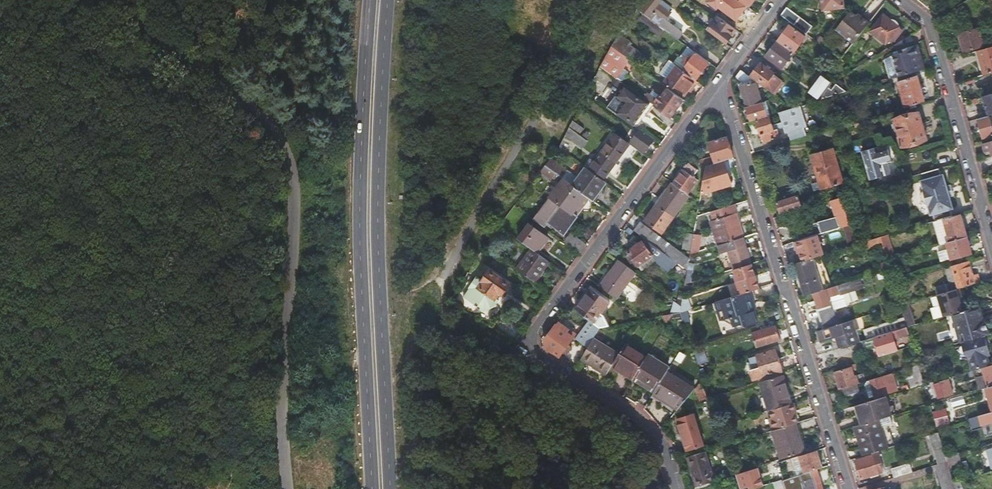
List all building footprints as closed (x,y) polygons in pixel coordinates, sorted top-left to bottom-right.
[(657,24),(663,29),(678,40),(683,33),(664,19),(670,11),(668,10),(670,7),(661,0),(650,0),(641,11),(658,23),(657,24)] [(707,12),(710,8),(717,13),(722,7),(711,0),(703,0),(698,6),(707,12)] [(749,8),(747,7),(738,0),(733,0),(725,12),(739,22),(749,8)] [(749,8),(755,0),(751,0),(747,7),(749,8)] [(845,8),(844,0),(821,0),(823,11),(845,8)] [(849,7),(832,27),(851,43),(868,23),(849,7)] [(707,12),(715,18),(716,16),(718,13),(717,13),(710,8),(707,12)] [(800,18),(787,8),(781,16),(794,26),(806,35),(812,27),(800,18)] [(657,24),(643,14),(638,21),(658,36),(663,29),(657,24)] [(726,44),(736,30),(719,18),(717,16),(716,16),(715,18),(714,18),(717,20),(709,31),(726,44)] [(893,41),(902,31),(883,16),(870,32),(885,44),(890,38),(893,41)] [(782,35),(777,42),(794,53),(805,38),(787,24),(781,33),(782,35)] [(964,52),(983,47),(978,29),(959,34),(964,52)] [(619,34),(611,47),(629,60),(632,62),(639,53),(626,43),(628,41),(622,36),(619,34)] [(914,46),(908,37),(895,45),(899,51),(902,50),(903,53),(900,53),(892,56),(898,78),(922,71),(914,46)] [(693,39),(688,45),(707,60),(712,54),(693,39)] [(794,53),(777,42),(766,57),(782,69),(794,53)] [(691,58),(695,52),(688,46),(680,57),(684,60),(688,55),(691,58)] [(611,47),(604,60),(620,71),(629,60),(611,47)] [(977,52),(983,76),(991,73),(991,47),(977,52)] [(682,71),(695,80),(695,81),(709,62),(695,52),(691,58),(688,55),(684,60),(680,57),(678,57),(672,64),(676,67),(682,71)] [(639,53),(632,62),(636,65),(643,56),(639,53)] [(604,60),(600,67),(616,78),(620,71),(604,60)] [(763,88),(773,95),(774,96),(784,84),(772,76),(773,74),(760,64),(750,78),(754,81),(755,82),(762,87),(763,88)] [(695,80),(676,67),(664,82),(683,97),(695,81),(695,80)] [(747,108),(757,105),(751,84),(754,81),(750,78),(740,71),(735,77),(744,85),(740,87),(747,108)] [(814,97),(819,101),(837,95),(846,92),(841,88),(837,85),(832,92),(828,89),(832,84),(822,76),(809,93),(814,97)] [(897,83),(904,108),(925,103),(917,77),(897,83)] [(837,85),(841,88),(844,84),(838,79),(835,84),(837,85)] [(647,93),(643,98),(650,103),(670,118),(683,100),(658,81),(653,90),(660,94),(656,100),(647,93)] [(643,98),(624,84),(616,96),(624,102),(616,113),(633,126),(638,119),(641,114),(650,103),(643,98)] [(982,97),(988,116),(991,115),(991,94),(982,97)] [(624,102),(616,96),(608,107),(616,113),(624,102)] [(747,108),(751,122),(756,121),(767,117),(763,103),(757,105),(747,108)] [(792,109),(778,114),(782,126),(803,120),(801,113),(809,110),(807,105),(792,109)] [(901,147),(926,140),(918,114),(894,120),(901,147)] [(767,117),(756,121),(759,130),(756,131),(758,137),(761,136),(763,143),(779,138),(777,130),(774,131),(769,116),(767,117)] [(978,119),(983,138),(991,136),(991,130),(989,120),(988,116),(978,119)] [(572,121),(569,128),(579,135),(583,129),(572,121)] [(569,128),(559,148),(565,153),(574,142),(591,155),(592,153),(596,156),(600,151),(579,135),(569,128)] [(654,141),(642,131),(633,143),(645,153),(654,141)] [(629,144),(615,134),(602,152),(616,162),(629,144)] [(709,142),(715,164),(733,158),(726,137),(709,142)] [(982,144),(984,153),(990,151),(991,156),(991,141),(982,144)] [(821,190),(842,183),(832,148),(811,154),(821,190)] [(886,163),(890,162),(888,151),(876,154),(874,148),(860,153),(868,180),(889,174),(886,163)] [(591,159),(584,167),(585,168),(602,180),(616,162),(602,152),(594,161),(591,159)] [(549,161),(545,166),(554,173),(558,168),(549,161)] [(673,184),(687,195),(698,180),(693,177),(698,170),(689,164),(673,184)] [(545,166),(539,174),(549,181),(552,177),(558,181),(560,178),(554,173),(545,166)] [(602,180),(585,168),(572,186),(575,188),(595,203),(600,196),(602,190),(605,186),(607,184),(602,180)] [(940,176),(938,169),(921,174),(923,181),(921,182),(924,192),(922,196),(923,202),(928,205),(931,215),(932,215),(935,222),(943,220),(952,217),(950,210),(952,209),(948,196),(952,195),(950,187),(946,188),(942,176),(940,176)] [(706,177),(705,177),(701,204),(709,205),(712,185),(710,184),(711,178),(712,178),(713,172),(707,171),(706,177)] [(564,180),(550,198),(572,214),(573,213),(585,198),(586,197),(574,189),(575,188),(572,186),(564,180)] [(675,218),(690,197),(687,195),(673,184),(671,183),(656,204),(657,205),(651,213),(650,213),(645,221),(662,233),(674,217),(675,218)] [(780,202),(798,197),(796,190),(778,196),(780,202)] [(801,207),(798,197),(780,202),(776,203),(780,214),(801,207)] [(550,198),(534,220),(544,228),(549,221),(554,225),(553,226),(563,234),(566,230),(567,229),(577,216),(573,213),(572,214),(550,198)] [(589,201),(585,198),(573,213),(577,216),(589,201)] [(840,229),(849,226),(840,199),(831,202),(836,219),(815,225),(796,231),(799,242),(831,232),(840,229)] [(737,214),(734,205),(712,212),(714,220),(711,221),(718,246),(726,243),(743,238),(739,225),(736,226),(735,223),(738,222),(735,215),(737,214)] [(960,215),(952,217),(943,220),(949,243),(967,238),(960,215)] [(943,220),(935,222),(934,223),(940,245),(946,244),(949,243),(943,220)] [(520,230),(508,221),(503,227),(515,236),(520,230)] [(640,223),(634,231),(646,240),(678,263),(688,270),(690,259),(682,254),(640,223)] [(529,225),(518,240),(532,250),(537,254),(548,239),(529,225)] [(856,245),(850,226),(849,226),(840,229),(841,234),(845,233),(849,247),(856,245)] [(580,254),(586,245),(582,242),(581,243),(570,234),(564,242),(576,250),(575,251),(580,254)] [(686,235),(682,254),(690,259),(691,255),(694,236),(686,235)] [(701,237),(694,236),(691,255),(706,250),(705,245),(699,245),(701,237)] [(894,258),(887,236),(880,238),(882,246),(887,260),(894,258)] [(731,259),(734,270),(751,264),(743,238),(726,243),(718,246),(721,254),(726,252),(728,259),(731,259)] [(882,246),(880,238),(862,243),(864,251),(882,246)] [(971,255),(967,238),(949,243),(946,244),(948,250),(951,260),(971,255)] [(678,263),(646,240),(628,252),(630,254),(637,265),(638,266),(652,257),(655,261),(658,265),(670,273),(678,263)] [(797,261),(810,257),(806,242),(792,246),(797,261)] [(532,250),(517,270),(534,283),(549,262),(537,254),(532,250)] [(951,260),(948,250),(938,252),(941,262),(951,260)] [(637,265),(630,254),(627,257),(631,263),(633,262),(636,267),(637,265)] [(821,256),(795,264),(805,296),(813,294),(831,288),(830,285),(827,286),(826,282),(821,283),(815,264),(822,261),(821,256)] [(652,257),(638,266),(641,271),(655,261),(652,257)] [(616,299),(635,272),(619,260),(600,287),(616,299)] [(972,276),(968,262),(952,266),(958,289),(959,289),(980,283),(977,275),(972,276)] [(889,270),(887,263),(880,265),(882,272),(889,270)] [(735,275),(737,282),(755,276),(751,264),(734,270),(736,275),(735,275)] [(498,301),(495,299),(499,293),(501,295),(508,285),(490,272),(483,282),(477,278),(463,297),(475,306),(474,307),(479,310),(482,312),(484,309),(496,304),(498,301)] [(755,276),(737,282),(739,288),(740,288),(742,293),(749,291),(759,288),(755,276)] [(901,281),(893,283),(900,306),(908,304),(901,281)] [(851,282),(831,288),(813,294),(823,327),(836,323),(829,298),(853,290),(851,282)] [(590,290),(575,309),(589,319),(595,324),(610,305),(590,290)] [(959,301),(956,290),(937,295),(943,317),(952,314),(962,311),(959,301)] [(749,291),(742,293),(742,294),(740,295),(739,294),(715,302),(721,321),(722,321),(731,318),(734,326),(734,327),(735,327),(742,325),(746,327),(757,323),(753,310),(755,309),(752,300),(749,291)] [(683,299),(682,307),(681,312),(691,309),(688,297),(683,299)] [(681,312),(682,307),(674,301),(671,313),(671,314),(673,314),(681,312)] [(908,304),(900,306),(903,317),(907,327),(914,325),(908,304)] [(984,322),(979,306),(976,308),(980,323),(984,322)] [(976,308),(965,311),(962,311),(952,314),(958,333),(959,333),(963,332),(964,338),(965,342),(984,337),(984,335),(988,334),(984,322),(980,323),(976,308)] [(668,323),(673,314),(671,314),(663,316),(668,323)] [(907,327),(903,317),(870,328),(874,338),(907,327)] [(722,321),(734,326),(731,318),(722,321)] [(593,338),(600,327),(595,324),(589,319),(577,335),(574,339),(587,348),(592,340),(593,338)] [(852,321),(839,325),(840,327),(819,333),(822,341),(837,336),(840,348),(858,343),(852,321)] [(572,337),(561,329),(555,326),(545,342),(546,346),(559,356),(562,351),(567,354),(571,347),(567,344),(571,338),(572,337)] [(776,326),(756,332),(761,346),(780,341),(776,326)] [(574,339),(577,335),(568,329),(567,331),(563,327),(561,329),(572,337),(571,338),(574,340),(574,339)] [(907,327),(874,338),(862,341),(865,350),(877,347),(880,356),(902,350),(901,347),(895,348),(893,339),(909,334),(907,327)] [(985,339),(984,337),(965,342),(961,343),(960,343),(961,346),(959,349),(960,353),(968,358),(969,362),(972,371),(983,368),(990,366),(987,356),(986,352),(989,352),(987,346),(985,339)] [(599,344),(592,340),(587,348),(582,357),(596,366),(595,368),(601,372),(606,375),(611,366),(619,354),(600,342),(599,344)] [(633,380),(646,358),(624,345),(619,354),(611,366),(633,380)] [(703,347),(693,350),(697,364),(707,361),(703,347)] [(750,370),(753,379),(781,371),(784,368),(782,362),(779,362),(775,350),(755,356),(755,357),(748,359),(749,363),(748,363),(750,370)] [(582,357),(581,359),(593,367),(595,368),(596,366),(582,357)] [(667,372),(646,358),(633,380),(654,392),(667,372)] [(924,385),(918,366),(911,368),(915,380),(909,381),(911,389),(924,385)] [(990,366),(983,368),(988,387),(991,386),(991,366),(990,366)] [(840,390),(858,384),(856,376),(853,377),(851,368),(835,373),(840,390)] [(695,388),(667,372),(654,392),(653,394),(663,401),(665,399),(679,408),(695,388)] [(897,391),(892,374),(887,375),(870,381),(874,398),(897,391)] [(783,375),(759,382),(765,399),(770,398),(773,409),(776,408),(781,406),(791,403),(783,375)] [(703,379),(695,388),(699,402),(709,399),(709,398),(703,379)] [(874,398),(870,381),(864,383),(869,399),(874,398)] [(936,399),(952,395),(948,381),(932,385),(936,399)] [(840,390),(838,391),(840,398),(860,391),(858,384),(840,390)] [(979,390),(945,400),(946,403),(948,410),(982,400),(979,390)] [(893,416),(887,397),(854,407),(860,426),(879,420),(882,419),(893,416)] [(765,399),(768,410),(769,410),(773,409),(770,398),(765,399)] [(778,428),(796,423),(798,422),(794,411),(796,410),(793,403),(791,403),(781,406),(776,408),(773,409),(769,410),(771,418),(769,418),(773,430),(778,428)] [(940,410),(932,412),(937,428),(952,423),(948,410),(946,403),(938,405),(940,410)] [(991,412),(968,419),(971,430),(981,428),(981,425),(991,422),(991,412)] [(676,420),(682,437),(686,450),(703,445),(699,432),(693,414),(676,420)] [(890,448),(882,419),(879,420),(887,449),(890,448)] [(860,426),(854,428),(857,437),(859,436),(866,456),(872,453),(878,452),(887,449),(879,420),(860,426)] [(773,430),(782,459),(804,452),(796,423),(778,428),(773,430)] [(938,433),(929,436),(934,449),(942,447),(938,433)] [(859,436),(857,437),(863,456),(866,456),(859,436)] [(945,456),(942,447),(934,449),(938,464),(947,461),(945,456)] [(714,481),(705,451),(686,457),(696,487),(714,481)] [(804,473),(817,469),(822,467),(817,451),(791,459),(793,464),(801,462),(801,465),(804,473)] [(881,463),(878,452),(872,453),(873,456),(855,462),(861,479),(882,472),(880,464),(881,463)] [(958,453),(945,456),(947,461),(948,466),(960,463),(958,453)] [(801,462),(793,464),(797,475),(799,475),(804,473),(801,465),(801,462)] [(769,477),(771,483),(783,480),(780,469),(778,463),(774,465),(775,467),(772,468),(774,474),(772,475),(772,476),(769,477)] [(891,469),(894,478),(912,472),(909,464),(891,469)] [(746,472),(745,472),(745,473),(736,476),(740,488),(744,488),(749,487),(749,488),(753,488),(763,486),(757,468),(746,472)] [(953,483),(954,488),(962,488),(960,481),(953,483)]
